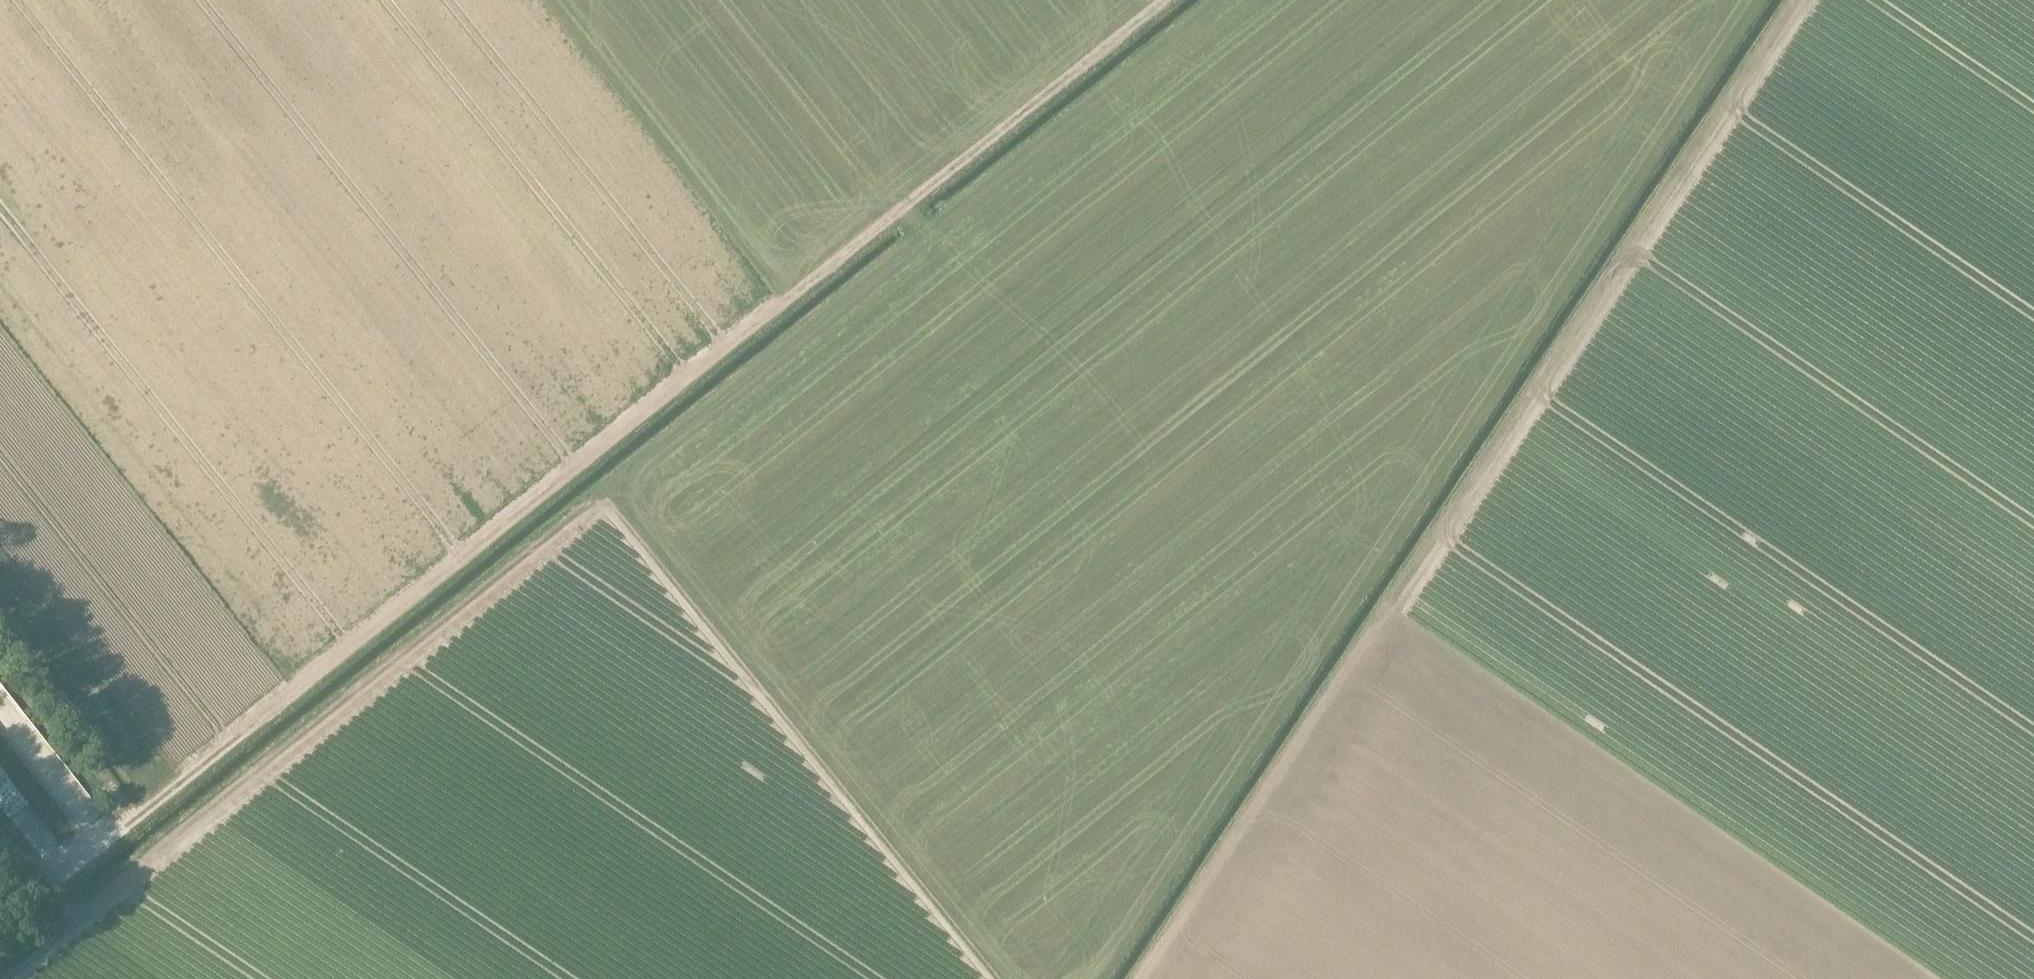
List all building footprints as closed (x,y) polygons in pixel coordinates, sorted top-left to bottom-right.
[(42,755),(32,744),(0,774),(0,776),(10,786),(42,755)]
